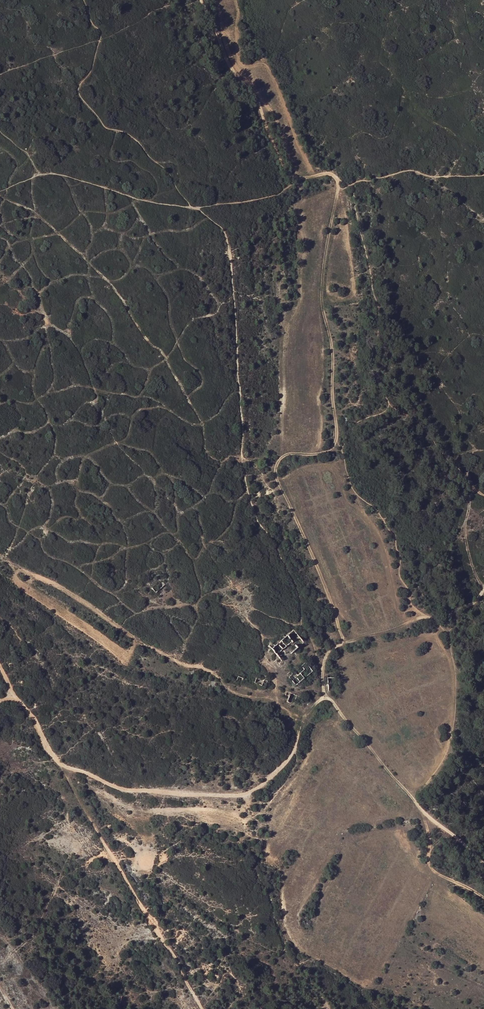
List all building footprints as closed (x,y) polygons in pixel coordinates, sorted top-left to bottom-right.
[(278,639),(269,647),(283,660),(306,643),(295,631),(282,642),(278,639)] [(328,674),(329,690),(340,688),(339,673),(328,674)] [(257,677),(255,683),(264,686),(266,679),(257,677)] [(298,696),(288,692),(284,700),(295,703),(298,696)]
